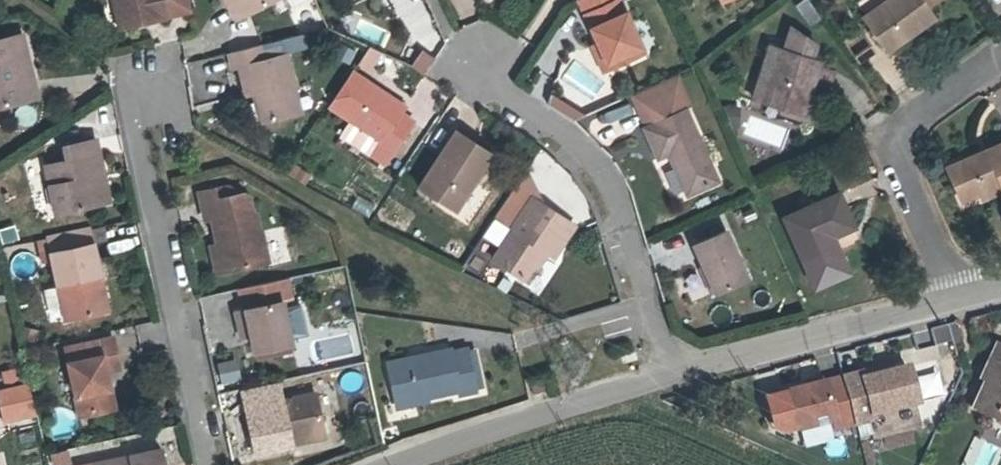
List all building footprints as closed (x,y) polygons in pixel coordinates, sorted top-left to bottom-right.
[(124,0),(113,0),(119,28),(125,26),(120,5),(125,4),(124,0)] [(188,0),(124,0),(125,4),(120,5),(125,26),(165,18),(164,16),(191,11),(188,0)] [(237,20),(276,0),(226,0),(237,20)] [(622,0),(579,0),(598,43),(610,69),(645,52),(622,0)] [(808,0),(803,0),(796,5),(810,26),(821,19),(808,0)] [(937,0),(888,0),(885,2),(884,0),(857,0),(856,1),(866,15),(864,16),(888,50),(933,18),(926,8),(937,0)] [(829,89),(835,71),(819,66),(820,62),(812,59),(817,44),(793,27),(786,50),(781,49),(764,102),(803,115),(813,84),(829,89)] [(873,52),(859,33),(847,42),(861,61),(873,52)] [(28,61),(22,34),(16,36),(22,62),(28,61)] [(308,48),(305,34),(283,39),(287,54),(308,48)] [(28,61),(22,62),(16,36),(0,39),(0,108),(37,99),(28,61)] [(287,54),(283,39),(230,52),(234,68),(240,66),(247,95),(257,93),(264,122),(301,113),(287,54)] [(610,69),(598,43),(593,46),(604,71),(610,69)] [(764,102),(781,49),(770,46),(754,99),(764,102)] [(409,66),(424,74),(433,56),(418,48),(409,66)] [(371,71),(380,57),(368,49),(359,63),(371,71)] [(402,113),(406,107),(353,72),(331,106),(351,120),(382,140),(373,154),(387,163),(414,122),(402,113)] [(640,103),(676,87),(686,108),(690,106),(678,78),(631,100),(644,129),(651,126),(640,103)] [(686,108),(676,87),(640,103),(651,126),(644,129),(658,160),(669,155),(688,196),(720,181),(686,108)] [(739,127),(739,108),(725,107),(733,127),(739,127)] [(382,140),(351,120),(340,137),(371,157),(373,154),(382,140)] [(455,211),(493,154),(457,130),(419,187),(455,211)] [(102,203),(92,155),(98,154),(95,139),(63,145),(66,160),(44,165),(55,214),(102,203)] [(947,167),(961,199),(979,191),(1000,182),(1000,184),(1000,144),(947,167)] [(109,202),(98,154),(92,155),(102,203),(109,202)] [(575,225),(546,207),(528,168),(494,217),(512,229),(493,258),(522,277),(542,248),(547,252),(554,256),(575,225)] [(1000,189),(1000,184),(1000,182),(979,191),(982,198),(1000,189)] [(243,193),(229,184),(215,188),(217,198),(243,193)] [(260,231),(256,213),(253,213),(250,196),(243,193),(217,198),(215,188),(200,191),(206,219),(213,218),(219,244),(220,244),(226,271),(269,262),(262,231),(260,231)] [(853,226),(839,193),(784,217),(799,250),(853,226)] [(356,194),(349,207),(368,217),(375,205),(356,194)] [(805,263),(859,239),(853,226),(799,250),(805,263)] [(99,275),(89,229),(47,238),(65,320),(102,312),(94,276),(99,275)] [(747,279),(726,230),(693,244),(715,293),(747,279)] [(114,250),(137,244),(134,233),(111,239),(114,250)] [(226,271),(220,244),(219,244),(211,245),(217,273),(226,271)] [(528,281),(547,252),(542,248),(522,277),(528,281)] [(107,310),(99,275),(94,276),(102,312),(107,310)] [(292,344),(282,300),(235,311),(239,326),(248,324),(251,336),(255,352),(292,344)] [(708,307),(712,324),(731,319),(727,303),(708,307)] [(251,336),(248,324),(239,326),(242,338),(251,336)] [(929,329),(934,344),(953,339),(949,324),(929,329)] [(110,389),(106,371),(103,356),(117,353),(113,337),(65,348),(80,416),(108,410),(104,390),(110,389)] [(996,346),(981,379),(986,381),(973,409),(991,417),(994,411),(1000,414),(1000,348),(996,346)] [(469,351),(468,348),(453,352),(452,349),(388,363),(397,403),(460,390),(461,394),(477,390),(477,388),(469,351)] [(483,387),(475,349),(469,351),(477,388),(483,387)] [(120,368),(117,353),(103,356),(106,371),(120,368)] [(236,359),(215,362),(219,383),(239,380),(236,359)] [(889,366),(861,373),(862,379),(891,372),(889,366)] [(843,378),(855,424),(872,419),(871,415),(917,403),(908,367),(891,372),(862,379),(861,373),(843,378)] [(834,429),(855,424),(843,378),(787,392),(796,430),(832,421),(834,429)] [(549,389),(545,379),(529,384),(532,394),(549,389)] [(29,383),(0,389),(0,398),(5,420),(35,413),(29,383)] [(114,409),(110,389),(104,390),(108,410),(114,409)] [(324,430),(316,393),(281,401),(283,408),(248,415),(256,453),(292,446),(290,437),(324,430)] [(292,446),(326,439),(324,430),(290,437),(292,446)] [(994,442),(965,441),(965,464),(994,464),(994,442)] [(161,448),(90,464),(165,464),(161,448)] [(71,464),(68,450),(49,454),(51,464),(67,464),(71,464)]
